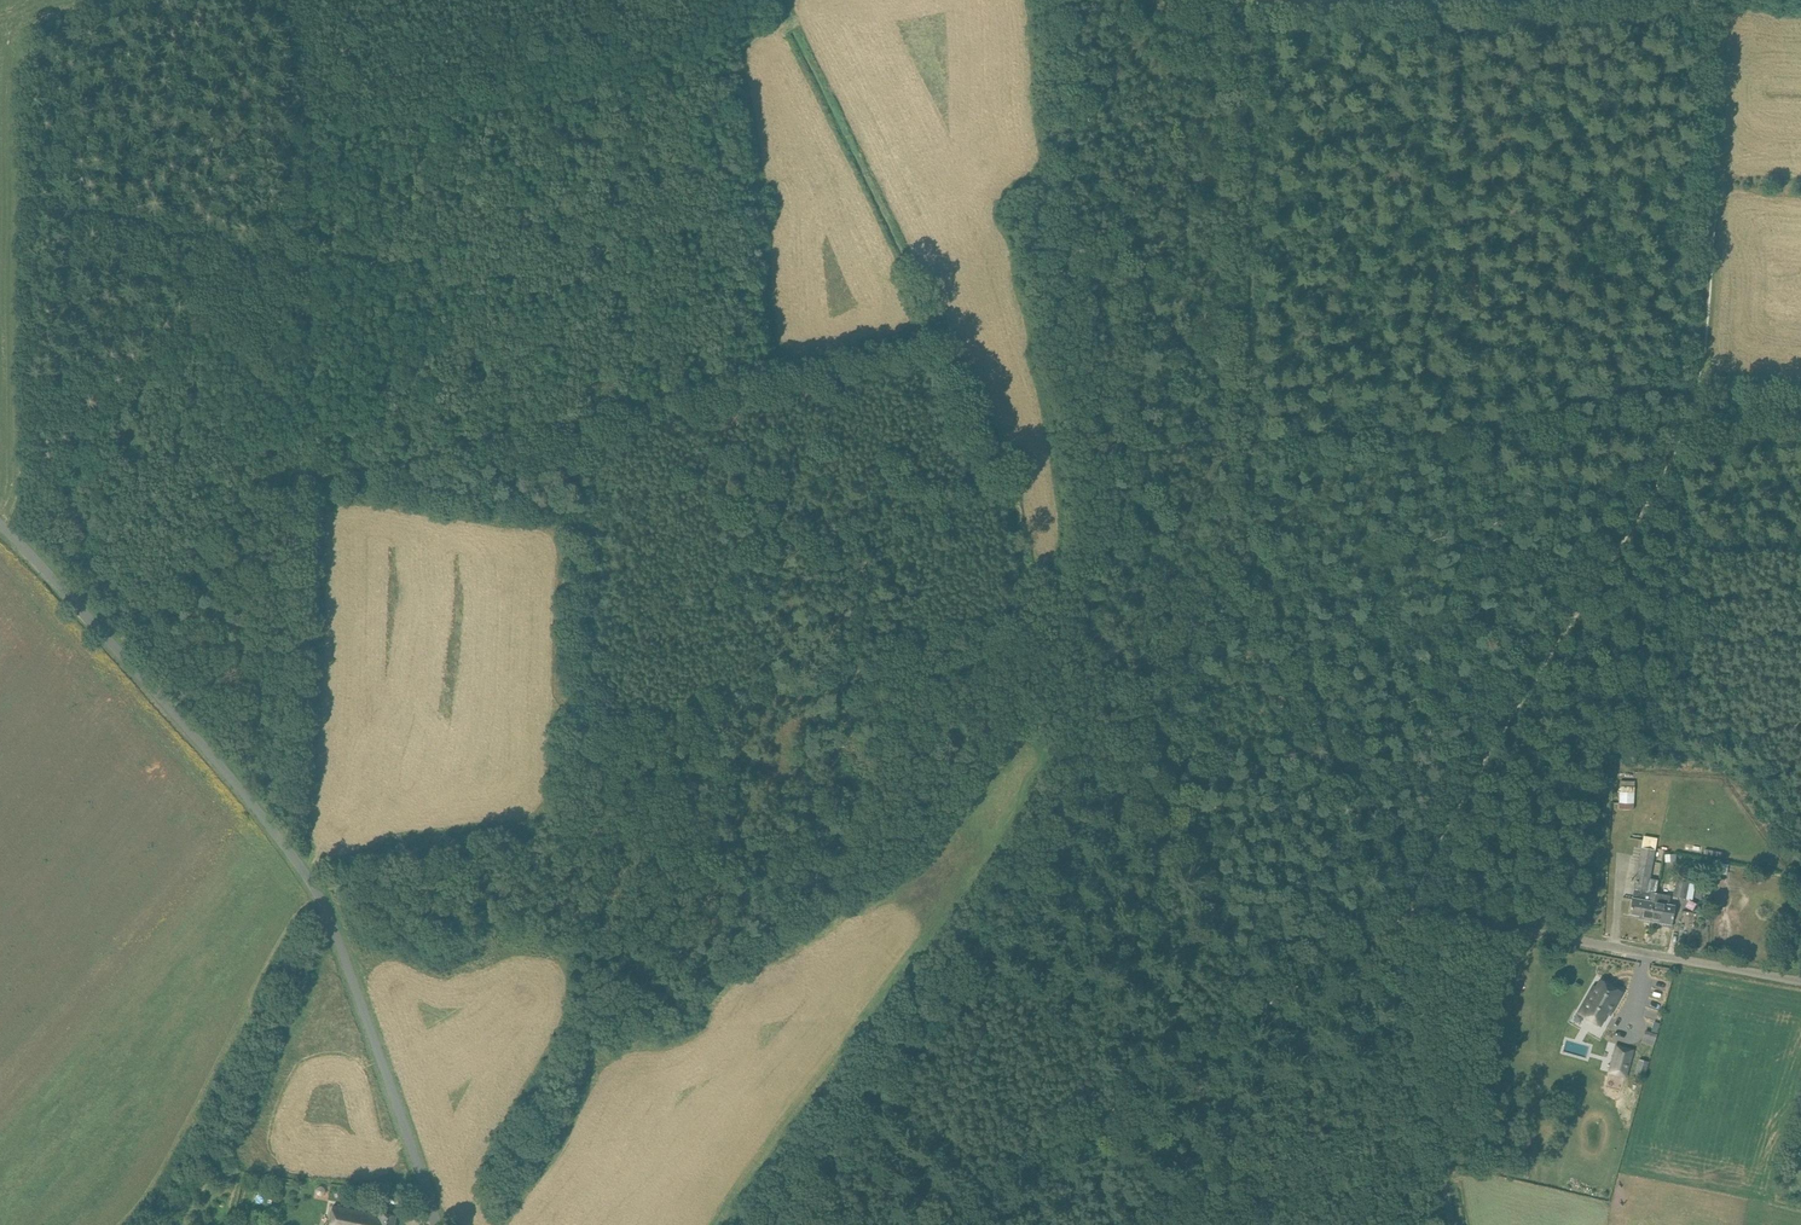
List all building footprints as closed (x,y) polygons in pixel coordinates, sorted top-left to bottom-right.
[(1618,781),(1618,808),(1632,808),(1633,782),(1618,781)] [(1658,880),(1649,879),(1654,851),(1641,848),(1634,889),(1640,891),(1639,899),(1632,898),(1630,909),(1630,914),(1642,916),(1642,919),(1650,921),(1651,912),(1653,902),(1654,902),(1658,880)] [(1717,862),(1715,873),(1726,874),(1728,863),(1717,862)] [(1685,899),(1690,874),(1677,872),(1676,876),(1673,876),(1672,881),(1676,882),(1673,896),(1685,899)] [(1670,896),(1656,893),(1654,902),(1653,902),(1651,912),(1650,921),(1671,925),(1674,906),(1669,905),(1670,896)] [(1594,987),(1579,1014),(1599,1025),(1606,1012),(1609,1014),(1621,993),(1600,981),(1596,989),(1594,987)] [(1652,1046),(1655,1033),(1642,1030),(1639,1043),(1652,1046)] [(1609,1073),(1625,1077),(1633,1049),(1616,1045),(1609,1073)] [(1648,1062),(1640,1060),(1636,1073),(1645,1075),(1648,1062)] [(1517,1168),(1515,1174),(1526,1178),(1528,1172),(1517,1168)] [(385,1214),(380,1213),(379,1215),(333,1205),(330,1224),(395,1224),(396,1216),(385,1214)]
